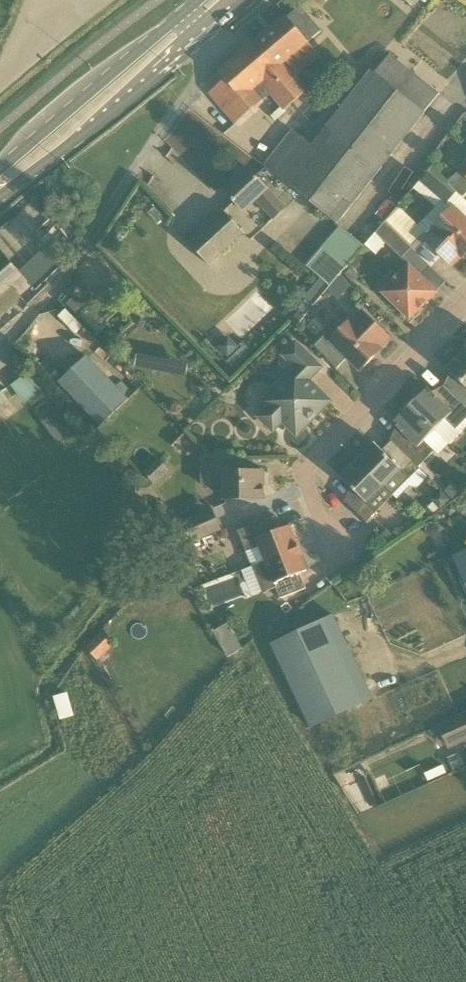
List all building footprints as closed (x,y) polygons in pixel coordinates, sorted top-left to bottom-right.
[(286,15),(254,42),(239,55),(272,94),(285,110),(308,90),(285,62),(309,42),(286,15)] [(390,54),(375,73),(372,71),(370,73),(361,66),(349,82),(335,99),(333,98),(328,104),(330,105),(304,139),(293,130),(264,166),(337,224),(416,123),(439,93),(390,54)] [(236,125),(272,94),(239,55),(219,72),(225,79),(209,93),(236,125)] [(274,218),(284,209),(267,190),(248,168),(224,191),(244,212),(257,199),(274,218)] [(457,191),(431,168),(420,182),(446,204),(457,191)] [(453,207),(433,228),(435,230),(425,240),(451,265),(461,255),(463,257),(465,254),(465,220),(453,207)] [(223,209),(214,218),(187,242),(209,265),(244,233),(223,209)] [(34,237),(58,251),(72,228),(48,214),(34,237)] [(408,265),(382,293),(410,320),(438,292),(422,276),(431,267),(385,222),(375,233),(408,265)] [(340,227),(305,265),(328,286),(363,248),(340,227)] [(33,287),(3,252),(0,255),(0,315),(33,287)] [(306,299),(298,308),(306,315),(313,306),(306,299)] [(304,316),(298,311),(290,320),(296,325),(304,316)] [(326,334),(314,346),(337,369),(348,357),(361,370),(381,349),(379,347),(389,337),(363,312),(353,322),(351,320),(332,340),(326,334)] [(331,401),(316,387),(309,380),(320,369),(301,350),(294,343),(283,354),(290,362),(296,368),(262,402),(268,408),(259,417),(273,431),(283,421),(297,435),(331,401)] [(464,352),(447,369),(454,376),(444,386),(465,407),(465,354),(464,352)] [(101,424),(127,398),(87,356),(60,382),(101,424)] [(31,372),(15,383),(29,402),(45,391),(31,372)] [(408,402),(435,430),(445,419),(456,429),(465,419),(465,407),(444,386),(435,396),(428,389),(422,394),(420,392),(408,402)] [(435,430),(408,402),(397,415),(399,417),(394,423),(401,430),(391,440),(406,454),(419,467),(435,451),(424,440),(435,430)] [(374,443),(357,460),(383,486),(394,496),(410,479),(420,469),(419,467),(406,454),(396,464),(374,443)] [(144,472),(157,485),(171,471),(158,458),(144,472)] [(242,459),(214,460),(215,485),(225,485),(225,499),(264,498),(263,471),(242,471),(242,459)] [(367,502),(383,486),(357,460),(340,477),(355,491),(345,501),(367,522),(377,512),(367,502)] [(265,561),(298,548),(289,526),(280,529),(275,516),(238,531),(246,552),(260,547),(265,561)] [(193,518),(159,532),(168,553),(201,539),(193,518)] [(269,571),(280,598),(306,588),(300,573),(307,570),(298,548),(265,561),(252,566),(256,576),(269,571)] [(453,556),(465,585),(465,550),(453,556)] [(312,726),(374,697),(334,615),(272,644),(312,726)] [(228,625),(215,633),(229,657),(242,649),(228,625)] [(97,660),(106,652),(95,640),(86,648),(97,660)] [(55,695),(60,717),(74,714),(69,691),(55,695)] [(438,725),(449,749),(465,741),(465,712),(438,725)]
